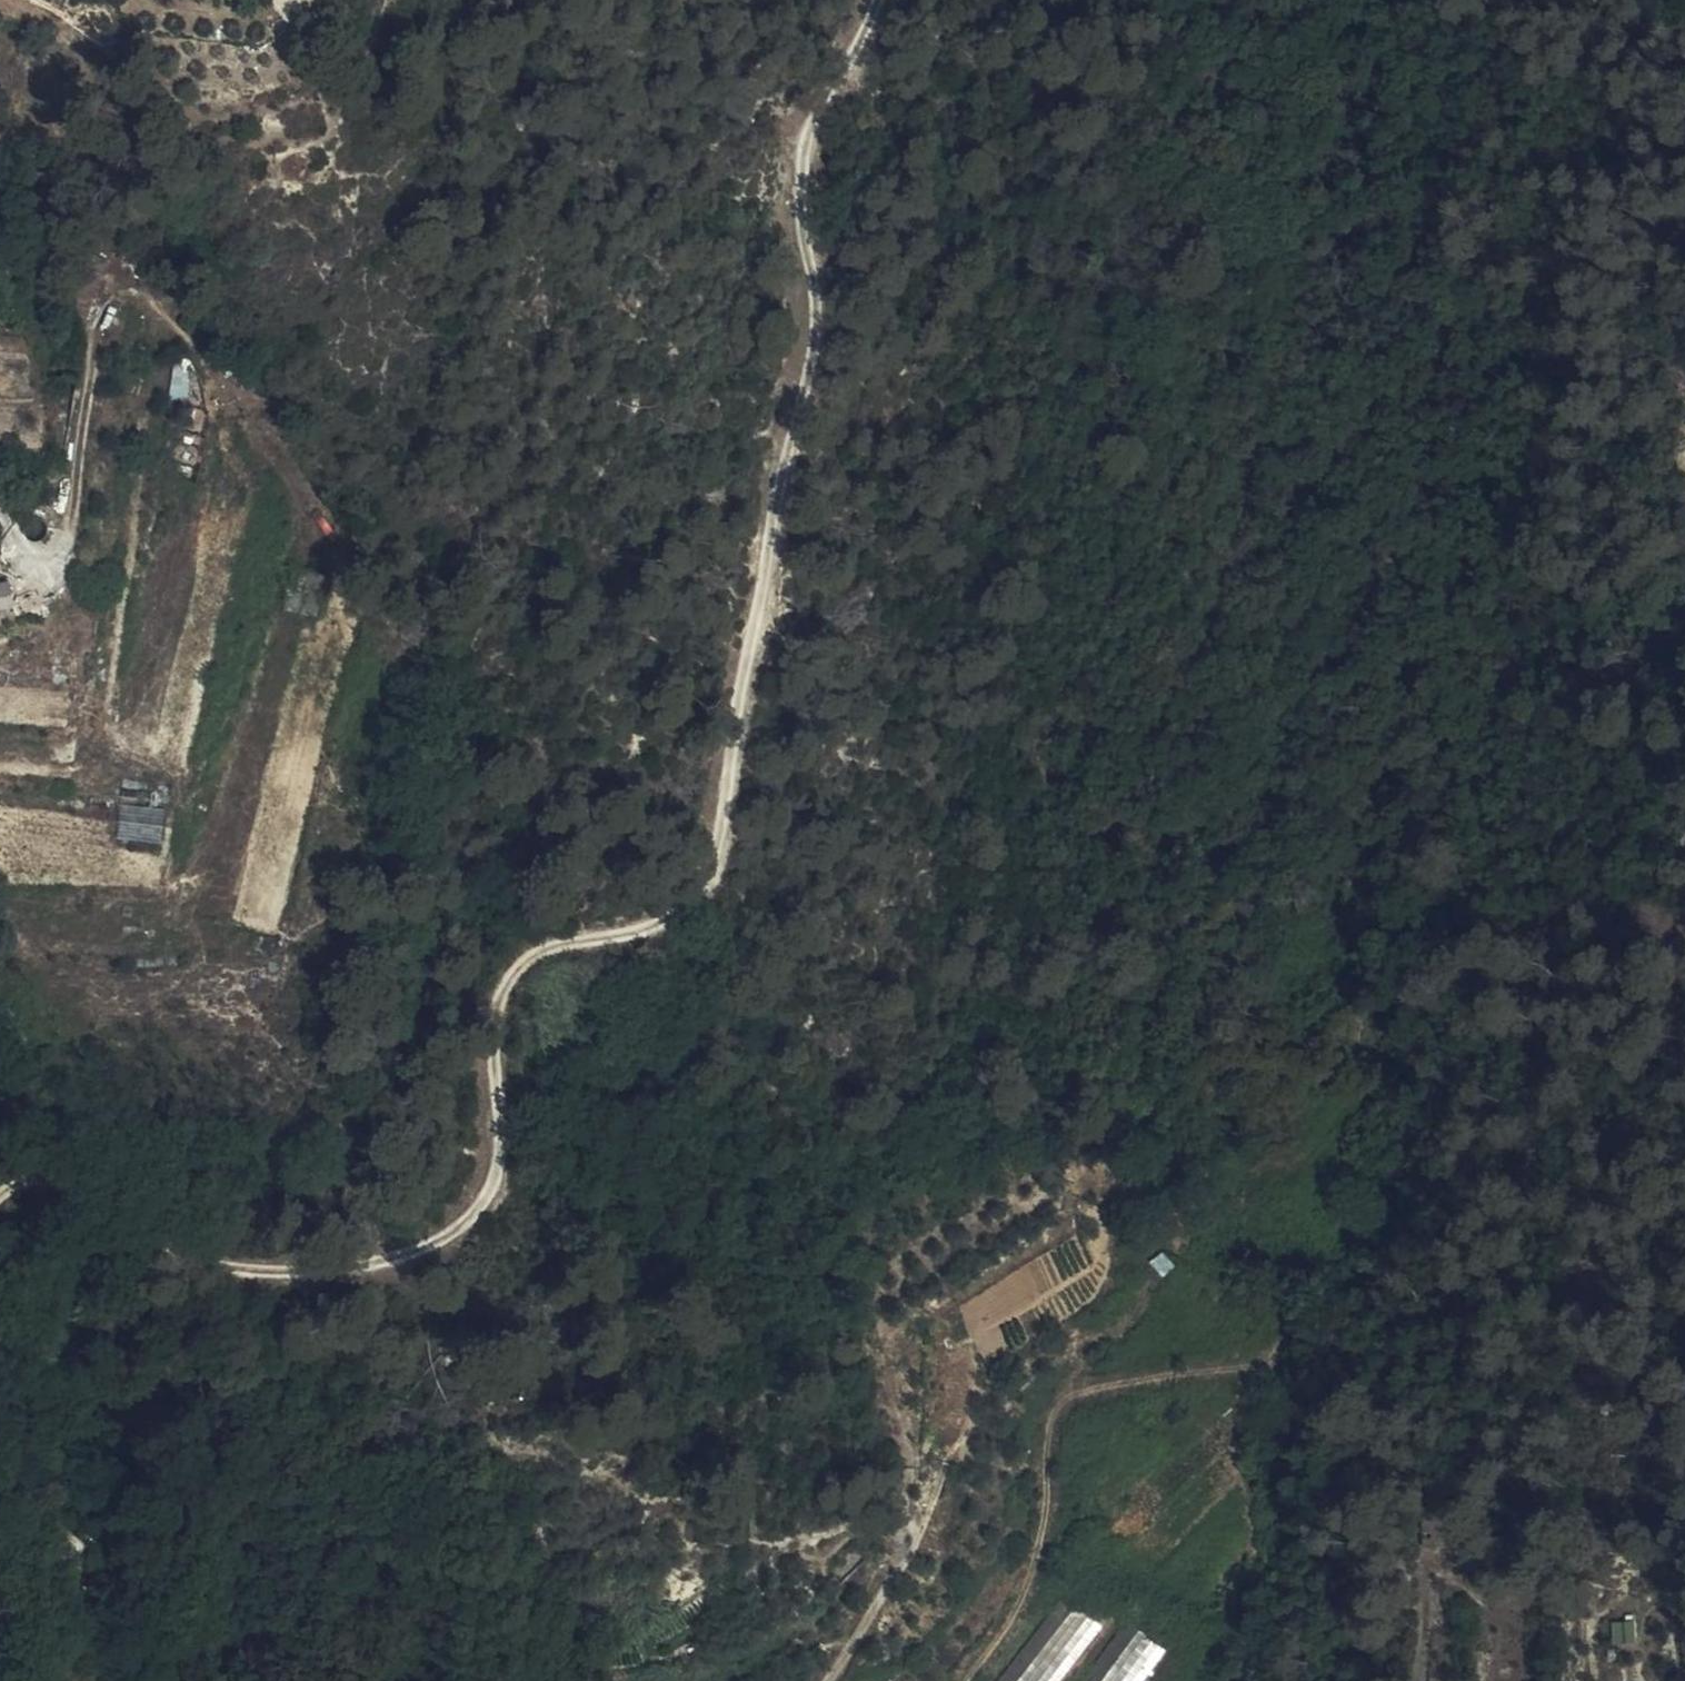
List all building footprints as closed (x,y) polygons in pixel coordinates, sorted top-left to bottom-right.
[(14,604),(17,604),(12,592),(11,583),(0,585),(0,608),(14,604)] [(164,838),(166,807),(123,804),(121,835),(164,838)] [(1101,1624),(1062,1595),(999,1680),(1060,1680),(1101,1624)] [(1172,1647),(1135,1619),(1088,1680),(1146,1680),(1172,1647)] [(117,1670),(113,1680),(134,1680),(132,1678),(130,1676),(128,1674),(117,1670)]
